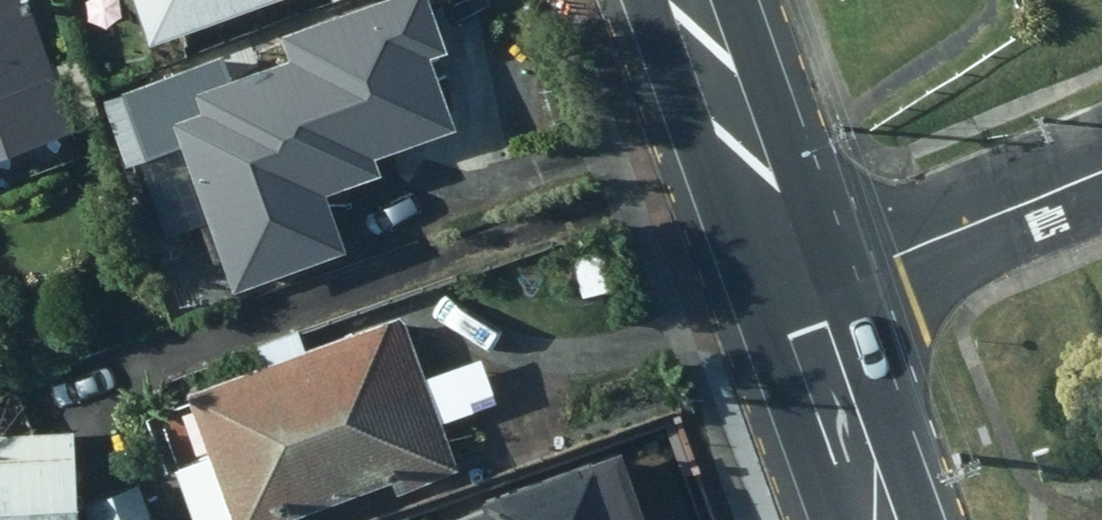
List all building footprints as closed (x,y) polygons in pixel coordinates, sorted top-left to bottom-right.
[(14,0),(0,0),(0,149),(58,129),(14,0)] [(257,0),(121,0),(135,42),(257,0)] [(276,61),(183,93),(191,116),(166,125),(223,290),(335,252),(316,194),(368,176),(363,161),(444,134),(420,63),(435,58),(415,0),(403,0),(270,45),(276,61)] [(391,317),(184,390),(223,519),(273,519),(444,467),(391,317)] [(632,456),(449,519),(654,519),(632,456)] [(64,470),(0,473),(0,519),(66,519),(64,470)] [(127,486),(79,503),(85,519),(139,519),(127,486)]
